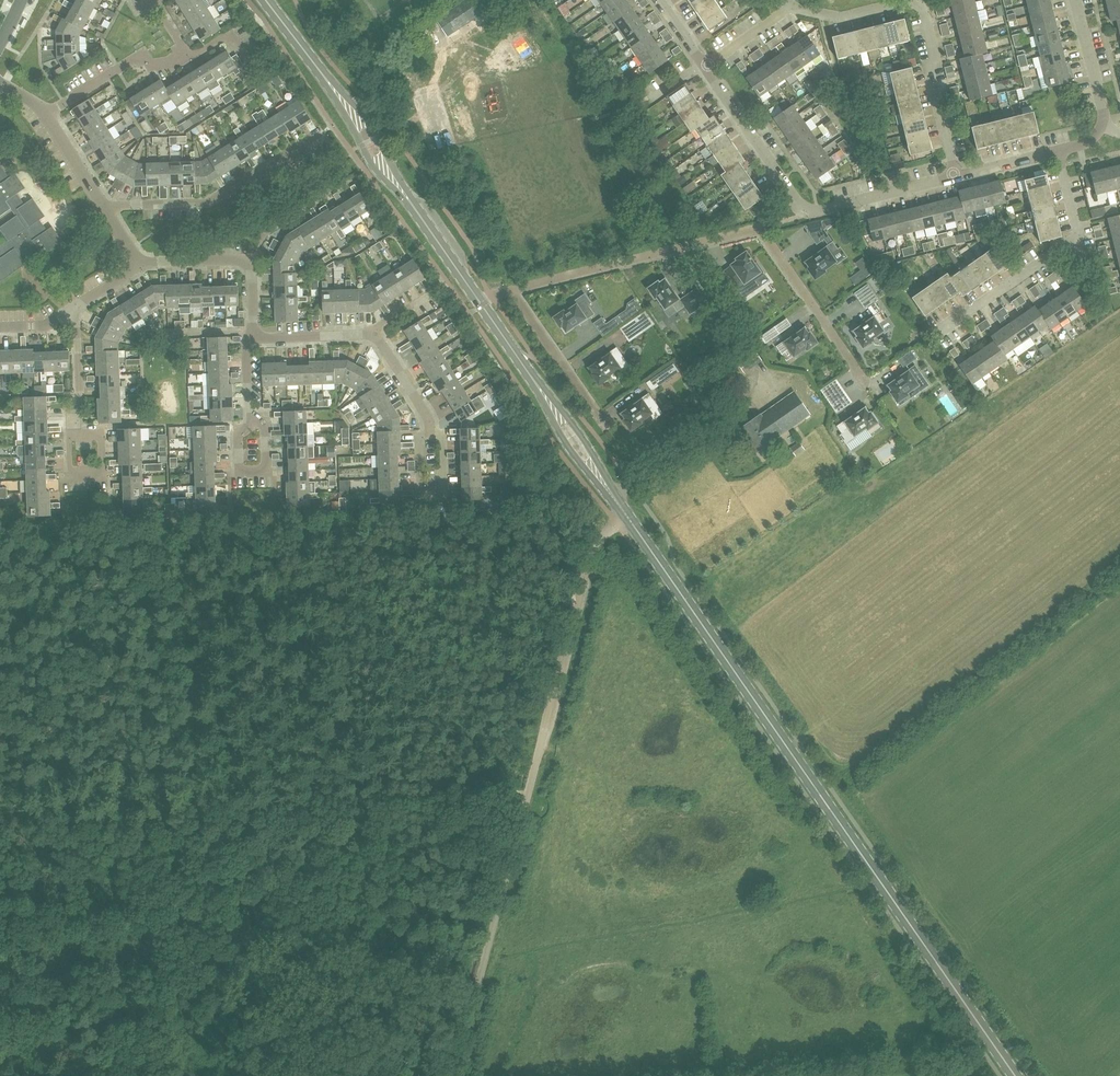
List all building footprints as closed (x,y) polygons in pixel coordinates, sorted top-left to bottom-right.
[(88,17),(93,7),(80,0),(77,0),(74,5),(66,0),(64,0),(62,4),(72,9),(88,17)] [(183,9),(198,0),(178,0),(183,9)] [(183,9),(190,19),(208,8),(211,6),(208,0),(198,0),(183,9)] [(436,20),(447,36),(459,29),(487,11),(480,0),(466,0),(436,20)] [(601,4),(607,12),(625,0),(607,0),(601,4)] [(627,0),(625,0),(607,12),(613,21),(632,8),(627,0)] [(639,3),(642,8),(649,4),(647,0),(644,0),(639,3)] [(716,0),(697,0),(691,4),(697,13),(716,0)] [(697,13),(703,22),(722,8),(716,0),(697,13)] [(1031,15),(1053,10),(1050,0),(1047,0),(1028,5),(1031,15)] [(1107,0),(1110,11),(1119,9),(1119,0),(1108,0),(1107,0)] [(975,1),(953,6),(955,16),(977,11),(975,1)] [(174,9),(170,3),(166,6),(170,12),(174,9)] [(558,8),(564,16),(570,12),(565,3),(558,8)] [(208,8),(190,19),(196,30),(214,19),(208,8)] [(613,21),(619,30),(638,17),(632,8),(613,21)] [(728,18),(722,8),(703,22),(709,31),(728,18)] [(72,9),(69,14),(66,13),(63,18),(66,20),(82,28),(85,22),(89,24),(91,19),(88,17),(72,9)] [(113,17),(115,13),(109,9),(107,14),(113,17)] [(1117,20),(1118,19),(1119,19),(1119,9),(1110,11),(1112,21),(1117,20)] [(1031,15),(1033,25),(1055,20),(1053,10),(1031,15)] [(648,16),(651,21),(658,16),(654,11),(648,16)] [(980,21),(977,11),(955,16),(958,26),(980,21)] [(66,20),(63,18),(55,13),(52,18),(61,22),(57,30),(78,35),(82,28),(66,20)] [(1007,15),(1008,21),(1016,19),(1015,13),(1007,15)] [(177,14),(172,16),(176,23),(181,20),(177,14)] [(661,21),(658,16),(651,21),(654,25),(661,21)] [(644,25),(638,17),(619,30),(625,39),(644,25)] [(727,18),(718,25),(722,30),(731,23),(727,18)] [(221,29),(214,19),(196,30),(203,40),(221,29)] [(894,21),(900,43),(910,40),(905,19),(894,21)] [(1033,25),(1036,36),(1058,30),(1055,20),(1033,25)] [(889,46),(900,43),(894,21),(884,24),(889,46)] [(961,37),(982,31),(980,21),(958,26),(961,37)] [(179,26),(182,33),(187,30),(183,24),(179,26)] [(874,27),(879,48),(889,46),(884,24),(874,27)] [(625,39),(631,47),(650,34),(644,25),(625,39)] [(794,25),(789,28),(793,35),(798,31),(794,25)] [(869,51),(879,48),(874,27),(864,29),(869,51)] [(663,38),(670,33),(666,28),(660,33),(663,38)] [(788,38),(793,35),(789,28),(784,31),(788,38)] [(859,54),(869,51),(864,29),(853,32),(859,54)] [(48,45),(79,43),(86,43),(86,36),(78,37),(78,35),(57,30),(58,39),(47,40),(48,45)] [(102,38),(104,34),(98,30),(95,35),(102,38)] [(1060,41),(1058,30),(1036,36),(1038,46),(1060,41)] [(982,31),(961,37),(963,47),(985,42),(982,31)] [(859,54),(853,32),(843,34),(848,56),(859,54)] [(673,38),(670,33),(663,38),(666,43),(673,38)] [(189,34),(185,37),(189,43),(193,40),(189,34)] [(656,43),(650,34),(631,47),(638,56),(656,43)] [(832,37),(838,59),(848,56),(843,34),(832,37)] [(812,60),(821,54),(808,35),(799,41),(812,60)] [(776,37),(772,40),(776,47),(777,46),(781,53),(795,73),(803,66),(790,47),(787,50),(785,48),(786,48),(782,42),(781,43),(776,37)] [(776,47),(772,40),(767,43),(771,50),(776,47)] [(803,66),(812,60),(799,41),(790,47),(803,66)] [(1038,46),(1041,56),(1063,51),(1060,41),(1038,46)] [(987,52),(985,42),(963,47),(966,57),(982,53),(987,52)] [(58,49),(59,58),(79,51),(79,43),(48,45),(48,50),(58,49)] [(644,65),(663,51),(656,43),(638,56),(644,65)] [(678,46),(672,50),(675,55),(682,51),(678,46)] [(759,49),(754,52),(759,59),(764,55),(759,49)] [(83,59),(79,51),(59,58),(63,65),(54,71),(57,75),(83,59)] [(237,66),(228,51),(218,57),(227,72),(233,69),(234,72),(238,69),(237,67),(237,66)] [(669,60),(663,51),(644,65),(650,74),(669,60)] [(1066,61),(1063,51),(1041,56),(1044,67),(1066,61)] [(754,52),(749,55),(754,62),(759,59),(754,52)] [(786,79),(795,73),(781,53),(773,59),(786,79)] [(982,53),(966,57),(960,58),(963,69),(985,64),(982,53)] [(1017,56),(1019,62),(1027,60),(1025,54),(1017,56)] [(218,57),(207,63),(217,79),(223,75),(224,78),(229,75),(227,72),(218,57)] [(777,85),(786,79),(773,59),(764,66),(777,85)] [(741,61),(736,64),(741,71),(746,67),(741,61)] [(1044,67),(1046,77),(1068,72),(1066,61),(1044,67)] [(219,82),(217,79),(207,63),(197,69),(207,85),(213,81),(214,84),(219,82)] [(985,64),(963,69),(966,79),(987,74),(985,64)] [(764,66),(755,72),(768,91),(777,85),(764,66)] [(893,84),(915,78),(912,67),(890,73),(893,84)] [(197,69),(187,76),(197,92),(203,88),(204,91),(209,88),(207,85),(197,69)] [(760,97),(768,91),(755,72),(746,78),(760,97)] [(1070,82),(1068,72),(1046,77),(1049,87),(1070,82)] [(968,90),(990,84),(987,74),(966,79),(968,90)] [(1032,80),(1030,74),(1022,76),(1024,82),(1032,80)] [(821,75),(813,81),(817,87),(826,82),(821,75)] [(199,94),(197,92),(187,76),(177,82),(187,98),(193,94),(194,97),(199,94)] [(272,79),(275,85),(277,87),(282,84),(277,76),(272,79)] [(915,78),(893,84),(895,94),(917,88),(915,78)] [(168,100),(172,98),(173,98),(167,88),(162,79),(151,86),(161,101),(166,98),(168,100)] [(172,98),(176,104),(178,107),(188,100),(187,98),(177,82),(167,88),(173,98),(172,98)] [(267,83),(262,85),(266,91),(270,89),(267,83)] [(685,84),(666,97),(673,106),(691,93),(685,84)] [(990,84),(968,90),(971,100),(992,94),(990,84)] [(112,85),(106,88),(108,93),(114,89),(112,85)] [(258,88),(261,94),(266,91),(262,85),(258,88)] [(151,86),(141,92),(150,107),(156,104),(158,107),(162,104),(161,101),(151,86)] [(917,88),(895,94),(898,104),(920,98),(917,88)] [(152,110),(150,107),(141,92),(126,102),(130,108),(134,105),(136,109),(140,114),(146,110),(147,113),(152,110)] [(231,92),(227,95),(230,101),(235,99),(231,92)] [(808,101),(815,97),(812,92),(805,97),(808,101)] [(697,101),(691,93),(673,106),(679,114),(697,101)] [(226,104),(230,101),(227,95),(222,98),(226,104)] [(246,95),(242,98),(246,104),(250,101),(246,95)] [(996,95),(987,97),(989,103),(998,101),(996,95)] [(96,102),(92,97),(74,108),(74,109),(71,111),(74,115),(76,113),(80,119),(95,109),(92,105),(96,102)] [(246,104),(242,98),(238,101),(242,107),(246,104)] [(898,104),(900,114),(922,109),(920,98),(898,104)] [(784,99),(778,103),(783,110),(788,106),(784,99)] [(95,109),(80,119),(86,129),(101,119),(98,114),(111,105),(108,101),(95,109)] [(289,107),(300,124),(306,121),(312,130),(316,128),(311,119),(300,101),(293,105),(289,107)] [(697,101),(679,114),(685,123),(703,110),(697,101)] [(232,104),(225,109),(228,114),(235,109),(232,104)] [(778,104),(769,110),(773,116),(781,110),(778,104)] [(820,104),(813,109),(817,114),(823,109),(820,104)] [(206,108),(210,114),(215,111),(211,105),(206,108)] [(774,118),(780,127),(799,113),(793,105),(774,118)] [(289,107),(279,114),(288,128),(290,131),(300,124),(289,107)] [(200,120),(206,116),(210,114),(206,108),(202,110),(196,114),(200,120)] [(827,114),(823,109),(817,114),(820,118),(827,114)] [(903,124),(925,119),(922,109),(900,114),(903,124)] [(709,119),(703,110),(685,123),(691,132),(695,129),(709,119)] [(259,126),(269,141),(270,144),(275,141),(273,138),(279,135),(269,120),(264,123),(257,112),(252,115),(259,126)] [(1034,112),(1023,114),(1029,137),(1039,134),(1034,112)] [(643,113),(634,119),(640,128),(649,122),(643,113)] [(805,122),(799,113),(780,127),(786,135),(805,122)] [(190,118),(186,120),(190,127),(194,124),(200,120),(196,114),(190,118)] [(279,135),(288,128),(279,114),(269,120),(279,135)] [(1029,137),(1023,114),(1013,117),(1018,139),(1029,137)] [(133,121),(130,115),(125,119),(128,124),(133,121)] [(714,115),(709,119),(695,129),(701,137),(720,124),(714,115)] [(1002,119),(1008,142),(1018,139),(1013,117),(1002,119)] [(93,139),(108,130),(105,125),(107,123),(104,118),(102,120),(101,119),(86,129),(93,139)] [(903,124),(905,135),(928,129),(925,119),(903,124)] [(1008,142),(1002,119),(992,122),(998,144),(1008,142)] [(186,129),(190,127),(186,120),(182,123),(186,129)] [(169,128),(168,128),(165,122),(161,124),(165,131),(169,128)] [(792,144),(811,131),(805,122),(786,135),(792,144)] [(832,122),(825,126),(829,131),(835,127),(832,122)] [(998,144),(992,122),(982,124),(988,147),(998,144)] [(156,127),(160,134),(165,131),(161,124),(156,127)] [(701,137),(707,146),(726,133),(720,124),(701,137)] [(982,124),(971,127),(977,149),(988,147),(982,124)] [(259,126),(249,132),(259,147),(269,141),(259,126)] [(240,139),(249,154),(252,158),(259,154),(256,150),(259,147),(249,132),(244,136),(238,127),(234,129),(240,139)] [(839,132),(835,127),(829,131),(832,136),(839,132)] [(928,129),(905,135),(908,145),(930,139),(928,129)] [(114,140),(108,130),(93,139),(91,140),(97,150),(114,140)] [(97,150),(103,160),(120,150),(116,144),(125,138),(126,139),(131,136),(128,131),(123,134),(114,140),(97,150)] [(817,140),(811,131),(792,144),(798,153),(817,140)] [(732,142),(726,133),(707,146),(713,155),(732,142)] [(652,145),(653,145),(660,140),(656,134),(648,139),(652,145)] [(667,135),(660,140),(653,145),(659,153),(673,144),(667,135)] [(182,136),(177,136),(170,137),(170,145),(177,144),(177,143),(182,143),(182,136)] [(257,165),(252,158),(249,154),(240,139),(230,145),(240,162),(246,158),(252,168),(257,165)] [(848,144),(844,139),(838,144),(841,149),(848,144)] [(911,156),(933,150),(930,139),(908,145),(911,156)] [(214,143),(219,151),(230,168),(240,162),(230,145),(224,149),(218,140),(214,143)] [(823,148),(817,140),(798,153),(804,161),(823,148)] [(719,163),(738,150),(732,142),(713,155),(719,163)] [(851,149),(848,144),(841,149),(844,154),(851,149)] [(829,157),(823,148),(804,161),(810,170),(829,157)] [(125,157),(120,150),(103,160),(111,172),(125,157)] [(745,159),(738,150),(719,163),(725,172),(721,175),(740,162),(745,159)] [(220,175),(230,168),(219,151),(209,158),(220,175)] [(664,153),(660,156),(664,162),(669,159),(664,153)] [(900,153),(890,155),(891,158),(892,164),(902,161),(900,153)] [(132,160),(125,157),(111,172),(123,178),(132,160)] [(829,157),(810,170),(816,179),(835,166),(829,157)] [(209,158),(203,162),(209,182),(220,175),(209,158)] [(139,164),(132,160),(123,178),(134,185),(139,164)] [(893,170),(906,167),(904,161),(902,161),(892,164),(893,170)] [(195,162),(183,163),(184,183),(196,182),(195,162)] [(196,182),(209,182),(203,162),(195,162),(196,182)] [(721,175),(727,184),(746,171),(740,162),(721,175)] [(94,167),(97,171),(103,167),(100,163),(94,167)] [(159,163),(147,164),(148,184),(160,184),(159,163)] [(160,184),(160,187),(165,187),(165,184),(172,183),(171,163),(159,163),(160,184)] [(171,163),(172,183),(172,187),(184,186),(184,183),(183,163),(171,163)] [(134,185),(148,184),(147,164),(139,164),(134,185)] [(1111,167),(1117,189),(1119,188),(1119,165),(1111,167)] [(26,264),(23,259),(39,248),(43,255),(56,245),(61,242),(57,236),(52,228),(53,227),(47,231),(40,220),(45,216),(38,207),(33,199),(34,199),(33,198),(25,204),(17,194),(24,189),(20,183),(20,182),(15,175),(16,174),(16,173),(8,178),(0,166),(0,215),(11,207),(16,215),(0,226),(0,227),(8,239),(0,245),(0,282),(26,264)] [(1101,170),(1106,192),(1117,189),(1111,167),(1101,170)] [(1106,192),(1101,170),(1091,172),(1096,194),(1106,192)] [(677,171),(673,174),(677,180),(681,177),(677,171)] [(752,180),(746,171),(727,184),(733,193),(752,180)] [(1049,185),(1046,174),(1024,180),(1027,191),(1049,185)] [(681,177),(677,180),(681,186),(688,181),(684,175),(681,177)] [(218,181),(222,187),(226,184),(223,178),(218,181)] [(739,202),(758,189),(752,180),(733,193),(739,202)] [(1006,202),(1002,185),(1001,181),(990,183),(995,205),(1006,202)] [(980,186),(986,207),(995,205),(990,183),(980,186)] [(371,208),(361,193),(355,184),(351,187),(357,196),(351,199),(360,215),(365,212),(371,208)] [(1049,185),(1027,191),(1030,201),(1052,196),(1049,185)] [(970,188),(975,210),(986,207),(980,186),(970,188)] [(961,195),(965,213),(975,210),(970,188),(960,191),(961,195)] [(764,197),(758,189),(739,202),(746,211),(749,209),(754,217),(773,204),(766,195),(764,197)] [(342,198),(338,192),(334,194),(338,201),(342,198)] [(965,213),(961,195),(951,198),(957,220),(966,218),(965,213)] [(1052,196),(1030,201),(1032,211),(1054,205),(1052,196)] [(957,220),(951,198),(940,201),(946,223),(957,220)] [(341,206),(350,221),(360,215),(351,199),(341,206)] [(930,203),(936,226),(946,223),(940,201),(930,203)] [(936,226),(930,203),(920,206),(925,228),(936,226)] [(341,227),(331,212),(330,209),(329,210),(329,209),(326,204),(320,208),(323,214),(319,216),(330,234),(336,230),(341,239),(346,236),(341,227)] [(1057,216),(1054,205),(1032,211),(1035,222),(1057,216)] [(1112,213),(1110,205),(1104,207),(1106,215),(1112,213)] [(329,209),(329,210),(330,209),(331,212),(341,227),(345,225),(347,227),(352,224),(350,221),(341,206),(336,209),(334,206),(329,209)] [(909,209),(915,231),(925,228),(920,206),(909,209)] [(315,219),(309,222),(320,240),(330,234),(319,216),(314,208),(309,210),(315,219)] [(899,211),(905,233),(915,231),(909,209),(899,211)] [(905,233),(899,211),(889,214),(894,236),(905,233)] [(708,212),(703,216),(707,222),(713,218),(708,212)] [(889,214),(878,216),(884,239),(894,236),(889,214)] [(1119,226),(1119,215),(1108,218),(1111,228),(1119,226)] [(868,219),(873,241),(884,239),(878,216),(868,219)] [(1037,231),(1059,226),(1057,216),(1035,222),(1037,231)] [(994,228),(1001,226),(999,219),(992,220),(994,228)] [(294,220),(289,223),(293,229),(298,226),(294,220)] [(320,240),(309,222),(299,229),(310,247),(320,240)] [(974,233),(980,231),(978,224),(972,225),(974,233)] [(376,226),(370,230),(375,239),(382,235),(376,226)] [(1037,231),(1040,242),(1062,237),(1059,226),(1037,231)] [(1111,228),(1113,239),(1119,237),(1119,226),(1111,228)] [(304,251),(310,247),(299,229),(287,236),(304,251)] [(813,257),(806,262),(810,267),(808,269),(815,278),(825,271),(824,270),(836,261),(831,255),(838,249),(833,241),(832,241),(824,229),(812,237),(817,244),(824,239),(828,244),(817,252),(818,254),(814,256),(813,257)] [(970,232),(964,233),(966,241),(972,240),(970,232)] [(304,251),(287,236),(281,247),(300,257),(304,251)] [(352,246),(356,253),(366,246),(362,240),(352,246)] [(375,243),(380,250),(384,247),(379,241),(375,243)] [(1022,247),(1026,253),(1033,248),(1034,247),(1031,241),(1022,247)] [(297,264),(300,257),(281,247),(278,246),(272,242),(269,247),(279,252),(275,260),(297,264)] [(380,250),(375,243),(371,246),(375,253),(380,250)] [(994,246),(985,253),(998,272),(1007,265),(994,246)] [(957,268),(961,265),(949,248),(945,251),(957,268)] [(754,291),(748,281),(755,276),(757,279),(764,274),(757,263),(755,264),(751,259),(752,259),(751,257),(750,257),(746,252),(736,259),(737,261),(731,265),(738,274),(730,279),(744,298),(754,291)] [(890,260),(888,252),(881,254),(883,262),(890,260)] [(990,278),(998,272),(985,253),(977,259),(990,278)] [(323,258),(326,263),(332,259),(329,254),(323,258)] [(359,254),(355,256),(359,263),(363,260),(359,254)] [(911,259),(904,264),(907,269),(914,264),(911,259)] [(968,265),(981,284),(990,278),(977,259),(968,265)] [(276,273),(297,272),(297,264),(275,260),(275,268),(276,273)] [(426,289),(430,287),(425,278),(414,260),(404,266),(415,284),(420,280),(426,289)] [(891,267),(897,276),(906,269),(900,261),(891,267)] [(972,290),(981,284),(968,265),(959,271),(972,290)] [(404,266),(394,273),(405,290),(415,284),(404,266)] [(964,296),(972,290),(959,271),(951,277),(948,273),(961,291),(960,291),(964,296)] [(1056,271),(1051,274),(1056,281),(1061,277),(1056,271)] [(276,273),(276,284),(297,284),(297,272),(276,273)] [(405,290),(394,273),(388,276),(386,273),(381,276),(383,279),(394,297),(405,290)] [(939,279),(952,297),(960,291),(961,291),(948,273),(939,279)] [(1056,281),(1051,274),(1046,277),(1051,284),(1056,281)] [(159,307),(168,307),(167,285),(166,275),(161,275),(161,286),(153,286),(159,307)] [(383,279),(374,285),(385,303),(394,297),(383,279)] [(657,297),(665,309),(672,304),(677,311),(685,306),(690,314),(706,302),(697,289),(681,300),(675,290),(673,291),(665,279),(659,283),(658,281),(648,288),(655,298),(657,297)] [(943,303),(952,297),(939,279),(930,285),(943,303)] [(348,311),(359,311),(359,290),(352,290),(352,280),(347,280),(347,290),(348,311)] [(191,306),(203,305),(202,287),(203,287),(203,284),(196,285),(195,281),(190,281),(190,285),(191,306)] [(323,312),(336,312),(336,291),(336,288),(328,288),(328,281),(323,281),(323,291),(322,291),(323,312)] [(136,285),(141,293),(152,311),(159,307),(153,286),(146,290),(141,282),(136,285)] [(227,304),(239,304),(238,286),(237,286),(237,282),(233,282),(233,286),(226,286),(227,304)] [(1039,283),(1034,286),(1039,293),(1044,289),(1039,283)] [(297,284),(276,284),(276,292),(273,292),(273,297),(276,297),(297,296),(297,284)] [(858,336),(856,338),(863,348),(873,341),(872,339),(884,331),(879,324),(886,319),(881,311),(880,311),(874,302),(879,299),(868,284),(854,293),(865,309),(868,307),(874,315),(865,321),(866,323),(854,331),(858,336)] [(180,309),(180,306),(178,285),(167,285),(168,307),(174,306),(174,310),(180,309)] [(190,285),(178,285),(180,306),(191,306),(190,285)] [(385,303),(374,285),(367,290),(373,310),(380,306),(386,315),(390,312),(385,303)] [(925,316),(934,309),(921,291),(918,285),(908,292),(912,298),(925,316)] [(934,309),(943,303),(930,285),(921,291),(934,309)] [(215,305),(227,304),(226,286),(214,287),(215,305)] [(1029,289),(1034,296),(1039,293),(1034,286),(1029,289)] [(1073,286),(1064,292),(1078,311),(1086,305),(1073,286)] [(215,315),(215,305),(214,287),(203,287),(202,287),(203,305),(210,305),(210,316),(215,315)] [(347,290),(336,291),(336,312),(342,312),(343,321),(348,321),(348,311),(347,290)] [(367,290),(359,290),(359,311),(360,321),(365,321),(365,311),(373,310),(367,290)] [(1064,292),(1056,298),(1069,317),(1078,311),(1064,292)] [(142,317),(152,311),(141,293),(131,299),(142,317)] [(1026,302),(1021,295),(1016,298),(1021,305),(1026,302)] [(297,296),(276,297),(277,308),(298,307),(297,301),(306,301),(306,296),(297,296)] [(117,309),(109,313),(125,328),(132,324),(121,306),(115,297),(111,300),(117,309)] [(1016,298),(1011,302),(1016,308),(1021,305),(1016,298)] [(1047,304),(1060,323),(1069,317),(1056,298),(1047,304)] [(142,317),(131,299),(121,306),(132,324),(142,317)] [(589,306),(581,311),(577,304),(565,312),(564,311),(554,317),(561,327),(562,326),(566,332),(578,324),(579,325),(595,314),(589,306)] [(1047,304),(1039,310),(1038,310),(1048,324),(1048,325),(1051,329),(1060,323),(1047,304)] [(1039,331),(1048,325),(1048,324),(1038,310),(1039,310),(1036,305),(1026,312),(1039,331)] [(298,320),(298,307),(277,308),(277,321),(298,320)] [(999,310),(1004,317),(1008,314),(1004,307),(999,310)] [(627,309),(618,315),(623,322),(632,316),(627,309)] [(1004,317),(999,310),(994,314),(999,320),(1004,317)] [(1026,312),(1018,318),(1031,337),(1039,331),(1026,312)] [(122,335),(125,328),(109,313),(106,321),(96,316),(94,320),(122,335)] [(411,340),(427,330),(423,325),(432,319),(429,315),(421,321),(420,320),(405,329),(411,340)] [(611,331),(623,322),(618,315),(609,321),(610,323),(607,325),(606,323),(606,324),(611,331)] [(1018,318),(1009,324),(1022,343),(1031,337),(1018,318)] [(625,336),(639,326),(634,319),(620,328),(625,336)] [(982,322),(986,329),(991,326),(987,319),(982,322)] [(122,335),(94,320),(92,325),(101,329),(97,337),(118,343),(122,335)] [(144,325),(148,332),(152,329),(149,322),(144,325)] [(986,329),(982,322),(977,326),(981,332),(986,329)] [(446,326),(449,331),(455,327),(452,323),(446,326)] [(1000,330),(1013,349),(1022,343),(1009,324),(1000,330)] [(765,343),(780,334),(775,326),(761,336),(765,343)] [(458,331),(455,327),(449,331),(452,335),(458,331)] [(156,335),(152,329),(148,332),(152,338),(156,335)] [(805,329),(797,334),(793,337),(792,335),(776,346),(782,354),(789,349),(794,356),(806,348),(807,350),(817,343),(810,333),(808,334),(805,329)] [(433,340),(427,330),(411,340),(408,342),(411,347),(414,345),(418,350),(433,340)] [(991,336),(994,340),(1005,354),(1013,349),(1000,330),(991,336)] [(972,335),(967,339),(972,345),(977,342),(972,335)] [(209,337),(209,348),(228,348),(227,336),(209,337)] [(87,351),(97,351),(118,350),(118,343),(97,337),(97,346),(86,346),(87,351)] [(972,345),(967,339),(962,342),(967,349),(972,345)] [(439,350),(433,340),(418,350),(424,360),(439,350)] [(994,340),(985,346),(999,366),(1008,359),(1005,354),(994,340)] [(422,361),(428,371),(445,360),(442,354),(451,349),(448,345),(439,350),(424,360),(422,361)] [(977,353),(990,372),(999,366),(985,346),(977,353)] [(27,350),(27,347),(21,347),(21,350),(22,371),(35,371),(34,352),(34,350),(27,350)] [(602,359),(598,362),(590,367),(594,373),(592,374),(599,384),(609,377),(608,375),(618,368),(622,374),(631,367),(617,347),(601,358),(602,359)] [(57,351),(58,370),(70,370),(69,351),(69,348),(63,348),(63,351),(57,351)] [(228,348),(209,348),(210,361),(228,361),(231,360),(231,355),(228,355),(228,348)] [(716,348),(710,352),(715,359),(720,355),(716,348)] [(955,348),(950,351),(954,358),(959,354),(955,348)] [(11,372),(22,371),(21,350),(9,351),(11,372)] [(118,350),(97,351),(97,363),(119,362),(119,357),(125,357),(125,350),(118,350)] [(334,351),(335,361),(335,382),(344,382),(348,361),(340,361),(339,350),(334,351)] [(11,372),(9,351),(0,351),(0,372),(5,372),(6,382),(11,382),(11,372)] [(46,370),(58,370),(57,351),(45,352),(46,370)] [(904,368),(904,367),(903,366),(905,365),(906,366),(917,359),(911,351),(898,360),(904,368)] [(46,375),(46,370),(45,352),(34,352),(35,371),(41,371),(41,376),(46,375)] [(465,356),(468,361),(474,357),(471,353),(465,356)] [(977,353),(968,359),(981,378),(990,372),(977,353)] [(477,361),(474,357),(468,361),(470,365),(477,361)] [(310,362),(310,365),(311,365),(311,383),(323,383),(322,362),(316,362),(316,358),(310,358),(310,362)] [(275,384),(287,384),(287,366),(288,366),(287,363),(287,359),(282,359),(282,363),(275,363),(275,384)] [(972,384),(981,378),(968,359),(959,365),(972,384)] [(452,370),(445,360),(428,371),(434,381),(452,370)] [(210,361),(210,372),(228,372),(228,361),(210,361)] [(323,383),(335,382),(335,361),(322,362),(323,383)] [(344,382),(350,386),(360,367),(348,361),(344,382)] [(119,374),(119,362),(97,363),(98,375),(101,375),(119,374)] [(263,364),(263,385),(275,384),(275,363),(263,364)] [(652,390),(651,389),(654,387),(655,388),(679,372),(674,364),(646,383),(652,391),(652,390)] [(299,383),(299,365),(288,366),(287,366),(287,384),(299,383)] [(312,394),(311,383),(311,365),(310,365),(299,365),(299,383),(307,383),(307,394),(312,394)] [(900,377),(896,380),(889,385),(893,391),(891,392),(900,405),(910,399),(909,397),(910,397),(909,395),(908,396),(906,393),(917,386),(921,391),(929,385),(915,365),(899,376),(900,377)] [(350,386),(357,390),(372,374),(360,367),(350,386)] [(452,370),(434,381),(431,383),(434,388),(437,386),(441,392),(443,391),(442,390),(458,380),(452,370)] [(210,372),(210,384),(229,384),(228,372),(210,372)] [(119,386),(119,374),(101,375),(101,387),(119,386)] [(361,396),(379,385),(372,374),(357,390),(361,396)] [(385,375),(379,379),(382,383),(388,379),(385,375)] [(443,391),(448,400),(464,390),(461,385),(470,379),(467,375),(458,380),(442,390),(443,391)] [(822,390),(832,405),(834,403),(839,410),(851,402),(836,380),(822,390)] [(484,387),(487,391),(493,387),(490,383),(484,387)] [(210,384),(211,396),(232,395),(231,384),(229,384),(210,384)] [(367,406),(386,395),(379,385),(361,396),(367,406)] [(101,387),(102,398),(120,397),(119,386),(101,387)] [(496,391),(493,387),(487,391),(490,395),(496,391)] [(470,400),(464,390),(448,400),(455,410),(470,400)] [(743,438),(745,436),(751,445),(749,446),(753,451),(755,450),(756,452),(765,446),(766,448),(771,444),(770,442),(811,414),(794,391),(763,413),(761,414),(756,417),(755,416),(751,419),(751,421),(740,429),(741,430),(739,432),(743,438)] [(626,419),(624,420),(631,430),(641,423),(640,421),(650,414),(654,420),(663,413),(649,393),(633,404),(634,405),(622,413),(626,419)] [(211,408),(232,407),(236,407),(236,403),(232,403),(232,395),(211,396),(211,408)] [(367,406),(373,416),(392,405),(386,395),(367,406)] [(26,409),(46,408),(46,402),(57,401),(56,396),(46,396),(25,397),(26,409)] [(120,409),(120,397),(102,398),(99,398),(99,410),(120,409)] [(323,399),(324,407),(329,407),(329,406),(332,406),(332,399),(329,399),(323,399)] [(401,400),(395,403),(397,408),(403,404),(401,400)] [(470,400),(455,410),(461,421),(477,411),(470,400)] [(967,400),(960,405),(964,410),(971,405),(967,400)] [(373,416),(378,423),(399,417),(392,405),(373,416)] [(500,421),(510,414),(504,405),(494,411),(500,421)] [(233,420),(232,407),(211,408),(211,415),(201,415),(202,421),(212,420),(212,421),(233,420)] [(15,421),(26,421),(46,420),(46,408),(26,409),(26,416),(15,416),(15,421)] [(880,426),(877,422),(871,413),(871,412),(869,414),(865,408),(858,413),(857,414),(853,416),(852,415),(837,426),(842,434),(840,436),(846,445),(848,448),(859,441),(856,438),(855,436),(866,427),(868,429),(870,433),(880,426)] [(131,409),(120,409),(99,410),(100,423),(121,422),(121,414),(131,414),(131,409)] [(285,416),(286,423),(306,423),(306,410),(285,410),(285,411),(275,412),(275,417),(285,416)] [(345,414),(348,419),(354,415),(351,410),(345,414)] [(354,415),(348,419),(352,427),(352,430),(358,426),(356,422),(355,423),(354,421),(356,419),(354,415)] [(378,423),(378,431),(399,430),(399,417),(378,423)] [(26,421),(26,433),(47,432),(50,432),(50,427),(47,427),(46,420),(26,421)] [(342,433),(349,433),(349,427),(345,420),(335,421),(335,433),(342,433)] [(306,423),(286,423),(286,435),(288,435),(307,434),(306,423)] [(194,426),(195,438),(216,438),(216,431),(226,430),(226,425),(216,426),(216,425),(194,426)] [(461,434),(461,440),(479,439),(479,427),(460,428),(460,429),(450,429),(450,434),(461,434)] [(109,441),(120,440),(140,440),(140,428),(119,428),(119,436),(109,436),(109,441)] [(378,443),(400,442),(399,430),(378,431),(378,443)] [(17,445),(21,445),(45,444),(47,444),(47,432),(26,433),(27,439),(16,440),(17,445)] [(307,446),(307,434),(288,435),(289,447),(307,446)] [(195,438),(195,450),(216,450),(216,438),(195,438)] [(144,439),(140,440),(120,440),(120,453),(141,452),(141,445),(144,445),(144,439)] [(461,453),(480,452),(479,445),(490,445),(489,439),(479,439),(461,440),(461,453)] [(799,441),(790,448),(796,455),(805,449),(799,441)] [(379,456),(397,455),(400,455),(400,447),(403,447),(403,442),(400,442),(378,443),(379,456)] [(22,457),(27,457),(45,456),(45,444),(21,445),(20,446),(20,447),(19,448),(19,450),(19,451),(19,453),(19,454),(20,455),(21,456),(22,457)] [(307,457),(307,446),(289,447),(289,458),(307,457)] [(196,461),(214,461),(217,461),(217,460),(220,460),(220,456),(217,456),(216,450),(195,450),(196,461)] [(141,452),(120,453),(120,459),(110,459),(110,465),(114,464),(120,464),(120,465),(123,465),(123,464),(141,463),(141,452)] [(480,463),(480,452),(461,453),(462,464),(480,463)] [(513,462),(513,454),(503,454),(503,462),(513,462)] [(379,456),(379,467),(398,467),(397,455),(379,456)] [(45,467),(45,456),(27,457),(28,463),(24,463),(25,468),(28,468),(45,467)] [(289,470),(308,469),(308,463),(318,462),(318,457),(307,457),(289,458),(289,469),(289,470)] [(191,473),(196,473),(215,472),(214,461),(196,461),(190,462),(191,473)] [(123,476),(142,476),(141,463),(123,464),(123,465),(123,476)] [(462,476),(480,475),(480,463),(462,464),(462,476)] [(28,468),(28,480),(46,480),(57,479),(56,474),(46,474),(45,467),(28,468)] [(398,479),(398,467),(379,467),(380,480),(398,479)] [(308,481),(308,469),(289,470),(289,469),(287,470),(287,476),(290,476),(290,482),(308,481)] [(196,473),(196,486),(215,485),(215,478),(225,478),(225,472),(215,472),(196,473)] [(481,487),(480,475),(462,476),(462,487),(481,487)] [(142,487),(142,476),(123,476),(124,488),(142,487)] [(380,480),(380,491),(399,490),(402,490),(402,485),(398,485),(398,479),(380,480)] [(28,480),(29,491),(46,490),(46,480),(28,480)] [(340,480),(340,492),(350,492),(349,480),(340,480)] [(287,482),(288,494),(308,493),(308,481),(290,482),(287,482)] [(186,498),(197,498),(215,497),(215,485),(196,486),(196,492),(186,492),(186,498)] [(491,486),(481,487),(462,487),(463,500),(481,499),(481,492),(492,491),(491,486)] [(152,487),(142,487),(124,488),(124,500),(142,499),(142,493),(152,492),(152,487)] [(513,488),(503,489),(504,497),(513,497),(513,488)] [(29,491),(29,504),(50,503),(49,490),(46,490),(29,491)] [(399,502),(399,495),(399,490),(380,491),(381,497),(370,498),(370,503),(381,502),(381,503),(399,502)] [(319,492),(308,493),(288,494),(288,506),(309,506),(309,498),(319,498),(319,492)] [(212,509),(216,509),(215,497),(197,498),(197,509),(187,509),(187,518),(212,517),(212,509)] [(142,499),(124,500),(124,512),(142,512),(142,499)] [(60,502),(50,503),(29,504),(30,516),(50,515),(50,508),(60,508),(60,502)] [(171,517),(171,511),(170,504),(165,504),(165,511),(159,511),(160,518),(171,517)] [(172,512),(172,521),(181,521),(181,512),(172,512)]
